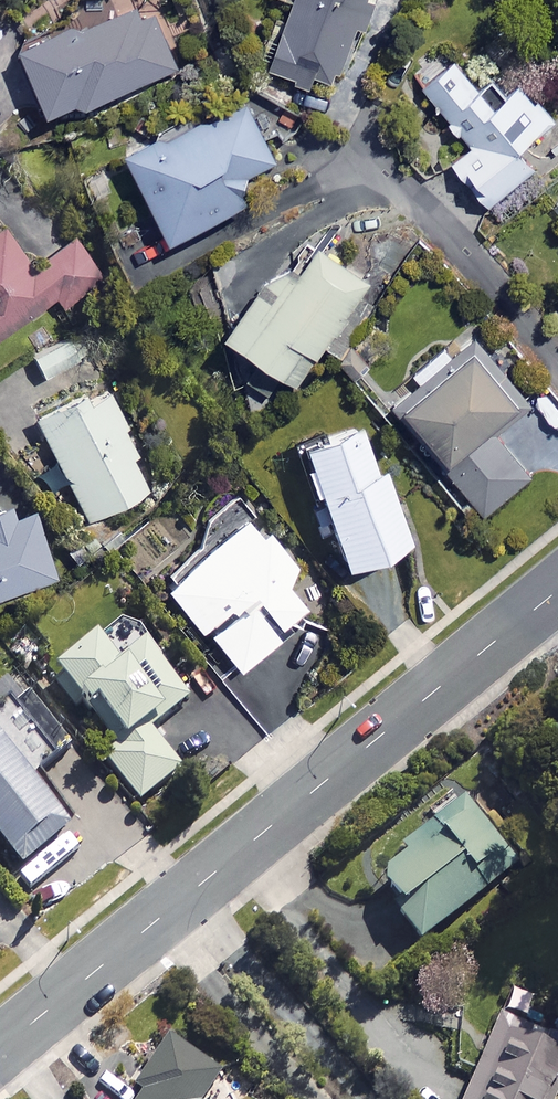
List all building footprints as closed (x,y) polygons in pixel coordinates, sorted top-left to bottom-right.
[(80,26),(70,30),(68,24),(19,43),(44,110),(77,97),(79,104),(175,68),(149,0),(147,0),(110,14),(105,0),(82,0),(72,4),(80,26)] [(267,65),(311,80),(315,69),(332,75),(347,35),(351,37),(364,0),(290,0),(267,65)] [(488,100),(447,53),(416,80),(470,142),(449,161),(487,205),(532,167),(515,147),(549,117),(515,77),(488,100)] [(272,159),(242,96),(125,152),(166,237),(243,201),(232,178),(272,159)] [(0,226),(0,330),(52,295),(58,304),(100,276),(73,237),(28,267),(0,226)] [(368,281),(315,242),(293,272),(278,261),(269,275),(264,271),(222,328),(293,381),(368,281)] [(75,359),(65,336),(28,353),(39,375),(75,359)] [(449,357),(438,344),(411,367),(420,378),(396,398),(446,458),(440,463),(482,513),(528,475),(491,430),(524,404),(471,339),(449,357)] [(141,449),(105,382),(87,392),(85,388),(30,416),(84,519),(145,487),(128,455),(141,449)] [(297,459),(294,460),(303,489),(310,487),(334,561),(403,539),(379,467),(370,471),(354,421),(292,441),(297,459)] [(0,499),(0,592),(50,574),(24,504),(4,511),(0,499)] [(296,568),(263,527),(255,534),(241,517),(159,584),(196,630),(200,626),(235,669),(276,636),(272,630),(301,605),(281,580),(296,568)] [(186,696),(135,634),(108,656),(92,636),(52,669),(113,744),(101,754),(138,800),(180,767),(148,727),(186,696)] [(32,784),(69,752),(13,686),(0,697),(0,841),(20,864),(66,825),(32,784)] [(515,865),(465,800),(370,873),(396,907),(391,910),(415,942),(515,865)] [(506,999),(459,1098),(555,1098),(557,1093),(557,1039),(548,1034),(554,1021),(506,999)] [(166,1035),(130,1085),(140,1093),(136,1098),(209,1098),(224,1077),(166,1035)]
